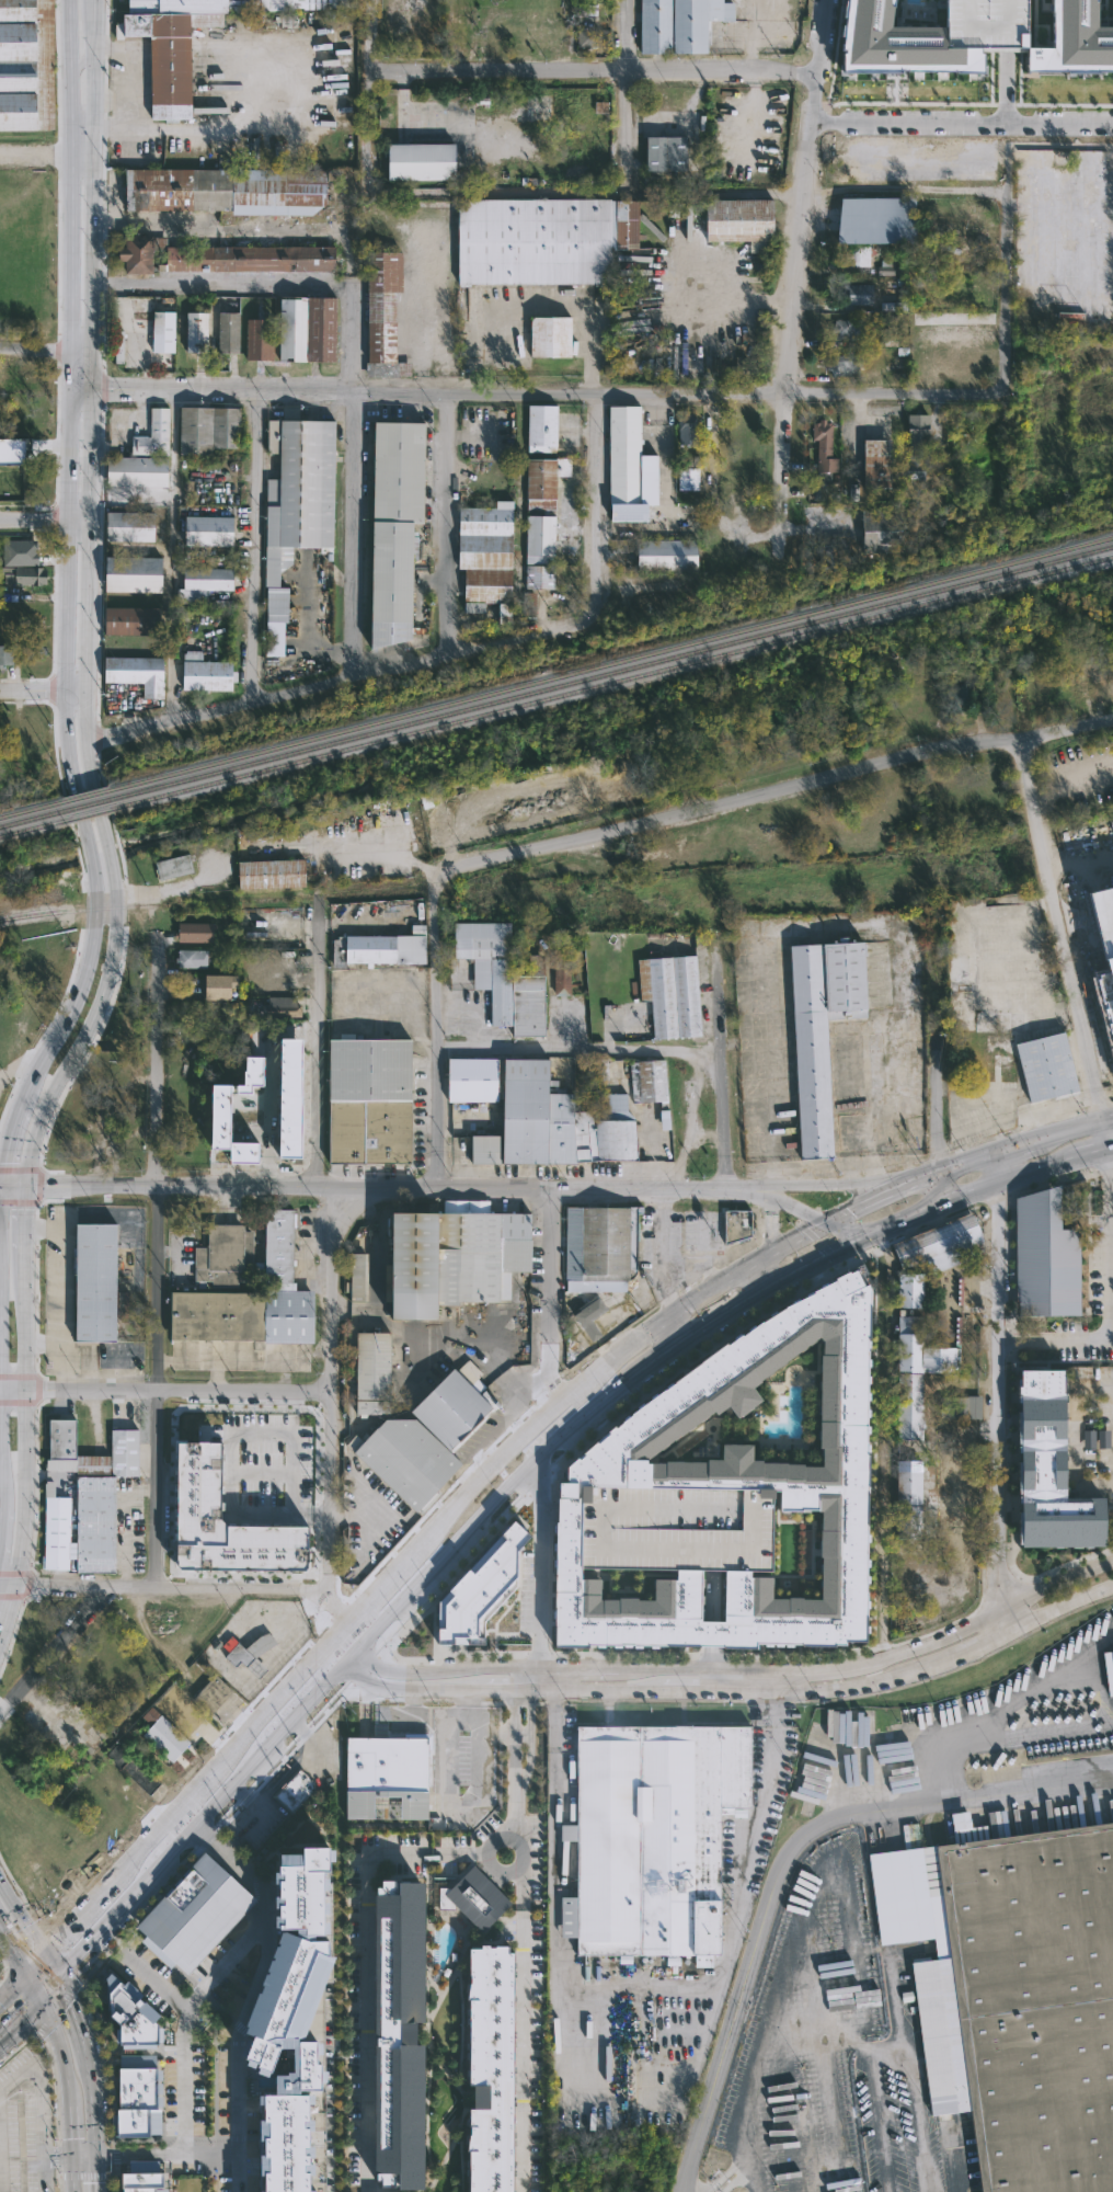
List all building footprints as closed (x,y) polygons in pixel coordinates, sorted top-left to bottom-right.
[(55,130),(0,131),(0,0),(54,0),(55,130)] [(125,13),(125,0),(330,0),(330,9),(228,10),(228,12),(222,12),(125,13)] [(636,53),(636,0),(721,0),(721,2),(732,1),(732,20),(708,21),(708,45),(702,45),(702,52),(636,53)] [(849,34),(853,0),(893,0),(888,34),(943,34),(943,47),(973,47),(973,67),(849,67),(849,34)] [(943,34),(943,0),(1029,0),(1029,47),(973,47),(943,47),(943,34)] [(1095,26),(1112,26),(1112,68),(1053,68),(1029,68),(1029,47),(1053,47),(1053,0),(1095,0),(1095,26)] [(222,12),(222,25),(191,25),(192,118),(151,119),(150,35),(125,36),(125,13),(222,12)] [(600,32),(577,31),(577,46),(600,47),(600,32)] [(682,170),(641,170),(641,136),(682,136),(682,170)] [(454,181),(388,181),(388,144),(454,144),(454,181)] [(328,203),(311,215),(231,214),(231,210),(123,209),(123,169),(328,170),(328,203)] [(871,242),(830,243),(837,197),(913,196),(914,241),(871,242)] [(765,240),(702,241),(702,199),(769,198),(769,240),(765,240)] [(607,199),(633,199),(633,250),(610,250),(610,284),(454,284),(454,199),(607,199)] [(165,237),(165,247),(331,247),(331,271),(164,271),(153,272),(153,274),(119,273),(119,262),(113,262),(113,247),(119,248),(119,237),(165,237)] [(868,246),(868,266),(847,266),(847,261),(844,261),(844,252),(847,252),(847,247),(868,246)] [(398,252),(398,362),(404,362),(404,377),(365,377),(365,252),(398,252)] [(872,284),(872,305),(849,305),(849,311),(821,311),(821,305),(823,304),(842,304),(842,298),(839,298),(839,290),(842,290),(842,284),(872,284)] [(289,362),(277,362),(278,297),(336,298),(335,363),(289,362)] [(171,352),(153,352),(153,333),(157,333),(157,311),(179,311),(179,352),(171,352)] [(197,352),(190,352),(190,311),(211,311),(211,352),(197,352)] [(230,354),(216,354),(216,313),(243,313),(242,354),(230,354)] [(530,357),(526,357),(526,317),(566,317),(566,357),(530,357)] [(257,359),(245,359),(246,318),(274,319),(273,359),(257,359)] [(861,319),(861,341),(833,341),(833,334),(828,334),(828,327),(833,327),(833,319),(861,319)] [(858,366),(858,376),(829,376),(829,370),(825,370),(825,361),(829,361),(829,355),(861,355),(860,366),(858,366)] [(35,389),(0,386),(0,376),(15,377),(15,369),(19,370),(19,366),(27,366),(27,369),(39,370),(39,385),(35,384),(35,389)] [(553,411),(552,452),(523,452),(524,404),(553,406),(553,411)] [(640,404),(640,454),(654,454),(654,504),(644,504),(644,521),(607,521),(607,404),(640,404)] [(242,408),(241,448),(210,448),(210,455),(179,455),(180,406),(242,408)] [(297,406),(297,419),(331,420),(330,547),(331,547),(331,560),(324,560),(325,553),(319,552),(319,547),(276,546),(276,586),(286,586),(285,621),(280,621),(280,655),(264,655),(265,585),(263,585),(263,504),(265,504),(265,479),(275,479),(275,453),(271,449),(264,448),(265,418),(280,418),(280,406),(297,406)] [(133,454),(131,454),(131,436),(149,436),(150,407),(170,407),(169,455),(133,454)] [(928,419),(927,480),(906,480),(908,433),(906,433),(906,412),(928,413),(928,419)] [(691,413),(691,416),(695,416),(696,443),(689,444),(689,447),(684,447),(684,444),(677,444),(677,416),(681,416),(681,413),(691,413)] [(825,418),(825,421),(830,421),(830,457),(837,457),(837,471),(830,470),(830,477),(840,477),(839,500),(813,499),(813,487),(822,487),(822,482),(814,482),(814,476),(823,476),(823,470),(815,470),(815,460),(817,460),(817,438),(810,438),(810,422),(818,422),(818,418),(825,418)] [(368,648),(372,422),(425,423),(423,524),(412,524),(412,530),(415,530),(415,573),(412,573),(410,638),(368,648)] [(28,463),(28,451),(31,451),(31,438),(0,439),(0,464),(28,463)] [(888,484),(860,484),(861,438),(888,438),(888,484)] [(168,487),(111,486),(111,456),(171,457),(171,487),(168,487)] [(699,490),(678,490),(677,457),(699,456),(699,490)] [(535,590),(521,590),(524,458),(569,458),(567,476),(552,476),(552,526),(569,526),(567,535),(552,535),(551,590),(535,590)] [(509,501),(507,621),(492,625),(492,603),(481,603),(480,613),(459,613),(460,570),(454,569),(455,507),(491,507),(492,501),(509,501)] [(900,552),(860,553),(859,510),(899,509),(900,552)] [(157,541),(108,541),(108,512),(157,512),(157,541)] [(230,546),(181,545),(181,516),(230,516),(230,546)] [(829,537),(830,544),(841,543),(846,567),(828,570),(828,567),(819,569),(814,540),(829,537)] [(53,540),(51,553),(46,553),(46,558),(20,557),(20,539),(53,540)] [(693,570),(634,571),(634,540),(693,539),(693,570)] [(163,592),(107,592),(107,557),(163,558),(163,592)] [(20,584),(8,583),(8,580),(2,579),(2,567),(45,568),(45,569),(49,569),(49,584),(20,584)] [(204,604),(174,604),(174,589),(183,589),(183,568),(233,569),(232,591),(204,591),(204,604)] [(103,635),(102,607),(158,608),(157,636),(103,635)] [(45,627),(44,635),(11,633),(12,616),(45,617),(45,627)] [(4,669),(0,669),(0,645),(14,644),(15,664),(7,665),(8,669),(4,669)] [(199,650),(199,661),(232,661),(232,671),(236,671),(236,682),(232,682),(232,690),(206,690),(206,693),(199,693),(199,690),(181,689),(182,652),(183,652),(183,650),(199,650)] [(162,658),(162,698),(141,697),(142,683),(103,682),(104,657),(162,658)] [(176,878),(162,881),(158,863),(193,855),(196,871),(176,876),(176,878)] [(302,886),(236,889),(234,860),(302,859),(302,886)] [(1083,892),(1112,885),(1112,974),(1103,977),(1083,892)] [(508,922),(507,974),(524,974),(524,954),(541,954),(540,1035),(508,1035),(508,1024),(486,1024),(486,977),(479,975),(479,959),(487,960),(487,958),(452,958),(451,922),(508,922)] [(216,939),(175,939),(175,925),(181,925),(181,923),(216,923),(216,939)] [(348,966),(335,966),(335,938),(342,938),(342,935),(349,935),(349,934),(423,935),(422,963),(348,962),(348,966)] [(827,1156),(794,1157),(785,943),(862,939),(867,1017),(826,1018),(831,1155),(827,1156)] [(209,967),(180,967),(180,949),(209,949),(209,967)] [(301,956),(301,961),(298,961),(298,969),(271,968),(271,952),(298,954),(298,956),(301,956)] [(691,955),(698,1034),(650,1039),(646,1000),(636,1001),(633,958),(691,955)] [(566,994),(551,994),(552,959),(569,959),(567,994),(566,994)] [(225,1000),(198,1000),(198,974),(225,974),(225,1000)] [(1103,977),(1112,974),(1112,1016),(1103,977)] [(296,996),(296,1004),(300,1004),(300,1016),(259,1016),(259,1015),(254,1015),(254,1007),(259,1007),(259,1004),(266,1004),(266,996),(296,996)] [(1075,1088),(1024,1101),(1010,1042),(1059,1030),(1075,1088)] [(404,1162),(335,1162),(335,1038),(404,1038),(404,1162)] [(217,1085),(217,1098),(229,1098),(229,1094),(249,1094),(249,1085),(262,1085),(262,1057),(245,1057),(245,1085),(217,1085)] [(541,1058),(541,1078),(554,1078),(554,1087),(561,1087),(561,1092),(567,1092),(569,1110),(588,1110),(588,1093),(623,1093),(623,1112),(630,1119),(632,1160),(570,1163),(466,1163),(466,1134),(496,1133),(496,1057),(541,1058)] [(493,1100),(444,1100),(444,1058),(493,1058),(493,1100)] [(662,1059),(666,1108),(658,1109),(657,1100),(631,1104),(627,1062),(662,1059)] [(240,1133),(213,1133),(213,1083),(240,1083),(240,1133)] [(1058,1181),(1058,1228),(1078,1228),(1078,1313),(1014,1313),(1014,1196),(1058,1181)] [(491,1212),(491,1214),(528,1214),(529,1274),(509,1274),(509,1301),(496,1301),(496,1303),(454,1304),(454,1306),(426,1306),(426,1321),(379,1321),(379,1213),(444,1212),(444,1202),(491,1201),(491,1212)] [(622,1280),(622,1292),(630,1300),(604,1311),(603,1309),(586,1320),(597,1334),(587,1342),(570,1317),(562,1321),(562,1311),(570,1304),(567,1302),(561,1301),(561,1290),(563,1290),(562,1206),(643,1207),(642,1214),(635,1214),(634,1271),(630,1278),(622,1280)] [(747,1235),(720,1243),(720,1209),(746,1209),(747,1235)] [(295,1210),(294,1290),(313,1291),(312,1344),(263,1343),(263,1340),(171,1340),(171,1292),(260,1292),(260,1270),(251,1270),(251,1282),(236,1282),(236,1285),(213,1285),(213,1281),(206,1281),(206,1288),(198,1288),(198,1281),(195,1281),(195,1247),(206,1247),(206,1224),(243,1224),(243,1231),(251,1231),(251,1263),(259,1263),(259,1210),(295,1210)] [(980,1253),(930,1272),(923,1257),(899,1267),(890,1243),(968,1210),(985,1251),(980,1253)] [(114,1221),(114,1289),(127,1289),(127,1316),(113,1316),(113,1339),(72,1339),(73,1221),(114,1221)] [(363,1300),(349,1300),(349,1252),(363,1252),(363,1300)] [(563,1481),(555,1481),(553,1645),(860,1642),(859,1258),(779,1306),(563,1462),(563,1481)] [(957,1315),(959,1270),(941,1270),(939,1314),(957,1315)] [(920,1308),(895,1308),(895,1272),(920,1272),(920,1308)] [(921,1332),(921,1371),(895,1371),(896,1314),(922,1315),(921,1332)] [(389,1332),(389,1414),(356,1413),(356,1332),(389,1332)] [(481,1372),(474,1379),(482,1386),(480,1390),(489,1400),(485,1403),(486,1404),(441,1450),(455,1463),(414,1507),(349,1445),(359,1434),(367,1441),(389,1418),(409,1418),(402,1411),(446,1367),(450,1372),(467,1358),(481,1372)] [(1016,1369),(1018,1543),(1104,1543),(1103,1494),(1064,1494),(1063,1369),(1016,1369)] [(914,1437),(914,1449),(920,1449),(920,1556),(895,1556),(895,1449),(904,1449),(904,1437),(895,1437),(895,1372),(921,1372),(921,1437),(914,1437)] [(964,1388),(964,1395),(980,1395),(980,1417),(939,1418),(938,1395),(948,1395),(948,1388),(964,1388)] [(80,1419),(80,1455),(113,1455),(114,1429),(142,1429),(141,1476),(119,1476),(119,1572),(80,1573),(79,1459),(54,1459),(55,1439),(49,1439),(49,1423),(54,1423),(53,1419),(80,1419)] [(220,1442),(220,1452),(223,1452),(223,1461),(220,1461),(220,1469),(223,1469),(223,1476),(220,1476),(220,1485),(223,1485),(223,1493),(220,1493),(220,1503),(222,1503),(222,1510),(220,1510),(220,1519),(226,1526),(227,1526),(227,1523),(234,1522),(234,1526),(240,1526),(240,1522),(248,1522),(248,1527),(255,1527),(255,1523),(263,1523),(263,1527),(272,1527),(272,1523),(279,1523),(279,1527),(287,1527),(287,1523),(296,1523),(296,1527),(307,1527),(307,1561),(309,1561),(310,1567),(306,1573),(290,1573),(290,1571),(282,1571),(282,1573),(273,1573),(273,1571),(266,1571),(266,1573),(257,1573),(257,1571),(250,1571),(250,1573),(242,1573),(242,1569),(233,1569),(233,1573),(226,1573),(226,1569),(217,1569),(217,1573),(209,1573),(209,1569),(193,1569),(193,1572),(179,1572),(174,1567),(174,1560),(175,1560),(175,1540),(173,1540),(173,1532),(176,1532),(176,1528),(173,1528),(173,1520),(176,1520),(176,1516),(173,1516),(173,1508),(176,1508),(176,1504),(173,1504),(173,1496),(176,1496),(176,1491),(173,1491),(174,1483),(176,1483),(176,1474),(173,1474),(174,1466),(176,1466),(176,1458),(174,1458),(174,1439),(185,1439),(185,1442),(220,1442)] [(73,1498),(71,1569),(46,1568),(48,1496),(73,1498)] [(513,1520),(530,1535),(516,1550),(516,1586),(484,1621),(483,1644),(449,1643),(449,1645),(440,1645),(440,1644),(437,1643),(438,1601),(513,1520)] [(279,1643),(259,1658),(271,1669),(261,1679),(244,1662),(239,1667),(228,1656),(241,1643),(249,1649),(263,1636),(272,1633),(279,1643)] [(1104,1654),(1112,1653),(1112,1691),(1109,1691),(1104,1654)] [(209,1669),(217,1676),(218,1675),(236,1691),(214,1715),(195,1699),(214,1679),(206,1671),(209,1669)] [(185,1753),(175,1763),(146,1736),(154,1726),(145,1717),(154,1706),(194,1743),(185,1753)] [(719,1814),(719,1955),(575,1955),(575,1937),(572,1937),(572,1940),(566,1940),(566,1937),(560,1937),(560,1896),(576,1896),(576,1839),(560,1840),(560,1824),(574,1824),(574,1725),(749,1725),(749,1807),(734,1807),(734,1814),(719,1814)] [(163,1783),(153,1795),(107,1755),(124,1736),(139,1750),(135,1756),(164,1782),(163,1783)] [(348,1739),(432,1739),(432,1805),(473,1805),(473,1826),(429,1826),(429,1817),(348,1817),(348,1739)] [(312,1792),(294,1813),(277,1796),(301,1770),(308,1777),(312,1792)] [(867,1857),(1112,1823),(1112,2191),(981,2191),(971,2110),(932,2115),(911,1965),(937,1962),(933,1940),(880,1948),(867,1857)] [(331,1869),(333,2191),(263,2191),(262,2096),(274,2096),(273,2075),(291,2075),(291,2048),(276,2048),(267,2073),(253,2068),(254,2064),(242,2059),(251,2035),(242,2032),(276,1940),(275,1853),(299,1852),(299,1846),(328,1846),(328,1869),(331,1869)] [(250,1897),(183,1971),(134,1926),(202,1852),(250,1897)] [(446,1894),(474,1864),(514,1903),(484,1932),(446,1894)] [(375,1879),(424,1880),(421,2188),(371,2188),(375,1879)] [(513,1945),(510,2191),(465,2191),(468,1944),(513,1945)] [(107,1977),(107,2015),(120,2026),(116,2031),(116,2041),(124,2048),(154,2048),(162,2039),(162,2029),(154,2022),(160,2015),(140,1999),(140,1993),(128,1983),(122,1983),(110,1973),(107,1977)] [(117,2054),(156,2054),(156,2068),(160,2068),(161,2105),(156,2105),(156,2108),(161,2108),(161,2133),(148,2133),(148,2136),(116,2136),(115,2109),(117,2109),(117,2054)] [(167,2188),(164,2188),(163,2171),(150,2171),(150,2161),(130,2161),(130,2172),(121,2172),(122,2191),(116,2191),(167,2191),(167,2188)]
